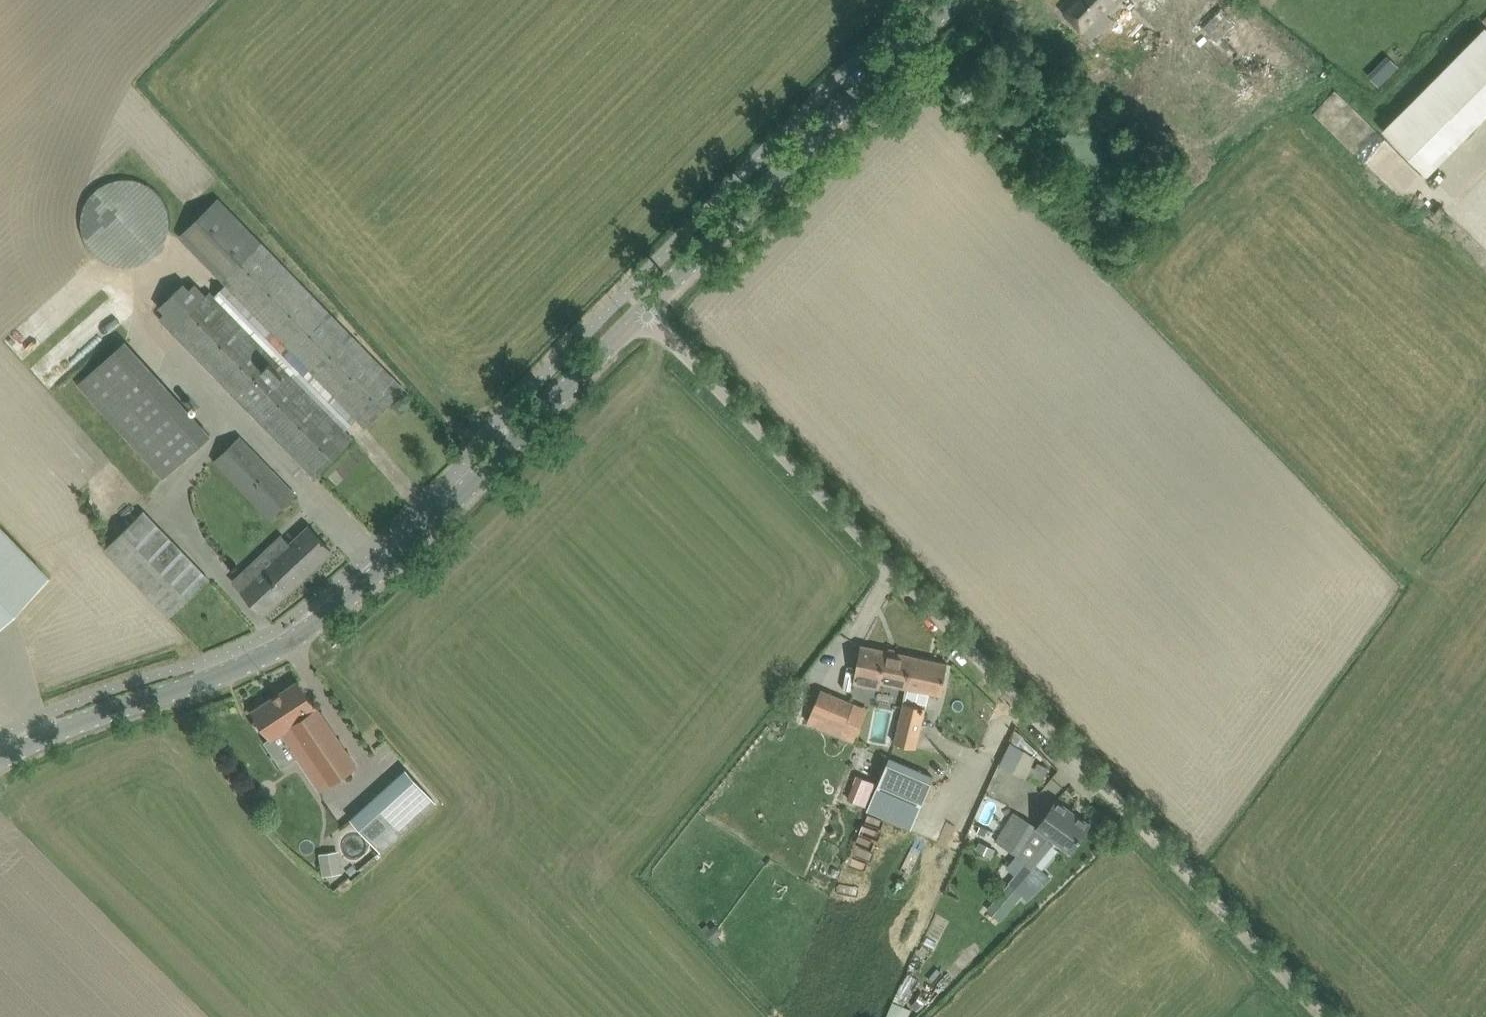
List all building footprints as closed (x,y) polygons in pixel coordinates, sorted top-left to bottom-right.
[(1076,21),(1091,39),(1112,18),(1107,13),(1119,0),(1068,0),(1061,7),(1076,21)] [(1237,26),(1224,39),(1232,48),(1226,54),(1236,64),(1255,45),(1237,26)] [(1485,117),(1485,29),(1384,131),(1428,175),(1485,117)] [(1398,41),(1365,73),(1378,86),(1411,54),(1398,41)] [(113,180),(104,184),(98,188),(93,192),(90,197),(88,201),(84,209),(83,215),(82,221),(82,227),(83,235),(86,242),(89,247),(96,254),(102,259),(106,262),(113,265),(119,266),(125,267),(130,267),(141,264),(147,261),(153,257),(156,254),(160,249),(165,242),(168,236),(169,230),(170,225),(169,218),(168,212),(165,204),(162,197),(156,190),(151,186),(145,183),(137,180),(129,178),(120,178),(113,180)] [(179,233),(227,282),(215,294),(211,290),(207,294),(196,283),(191,288),(185,282),(160,307),(165,313),(162,316),(314,475),(353,437),(346,429),(358,417),(366,425),(405,388),(390,372),(261,239),(219,195),(179,233)] [(125,341),(79,383),(164,476),(210,435),(125,341)] [(404,396),(395,404),(402,412),(411,404),(404,396)] [(241,436),(216,461),(271,518),(296,493),(241,436)] [(106,546),(156,599),(170,614),(210,577),(196,562),(145,508),(106,546)] [(48,575),(0,526),(0,622),(48,575)] [(235,581),(251,598),(264,612),(332,549),(310,526),(290,544),(283,536),(235,581)] [(885,683),(910,688),(917,656),(861,645),(853,682),(884,688),(885,683)] [(917,656),(910,688),(942,695),(948,663),(917,656)] [(271,736),(282,730),(321,788),(355,765),(299,680),(254,710),(271,736)] [(812,712),(845,726),(854,703),(821,689),(812,712)] [(926,707),(905,701),(895,742),(915,747),(926,707)] [(1012,741),(1001,761),(1044,783),(1055,763),(1012,741)] [(889,757),(876,788),(921,807),(934,776),(889,757)] [(378,844),(432,797),(407,769),(354,816),(378,844)] [(858,776),(849,798),(866,805),(875,783),(858,776)] [(1001,905),(994,913),(1002,920),(1020,897),(1019,896),(1022,893),(1029,899),(1051,877),(1041,869),(1058,849),(1055,847),(1059,841),(1071,850),(1078,840),(1090,824),(1057,800),(1045,816),(1037,827),(1025,819),(1007,847),(1028,861),(995,900),(1001,905)] [(981,824),(978,831),(985,834),(988,828),(981,824)] [(982,840),(978,848),(993,856),(997,847),(982,840)] [(324,875),(343,872),(339,850),(320,853),(324,875)] [(886,1016),(908,1016),(913,1006),(894,999),(886,1016)]
